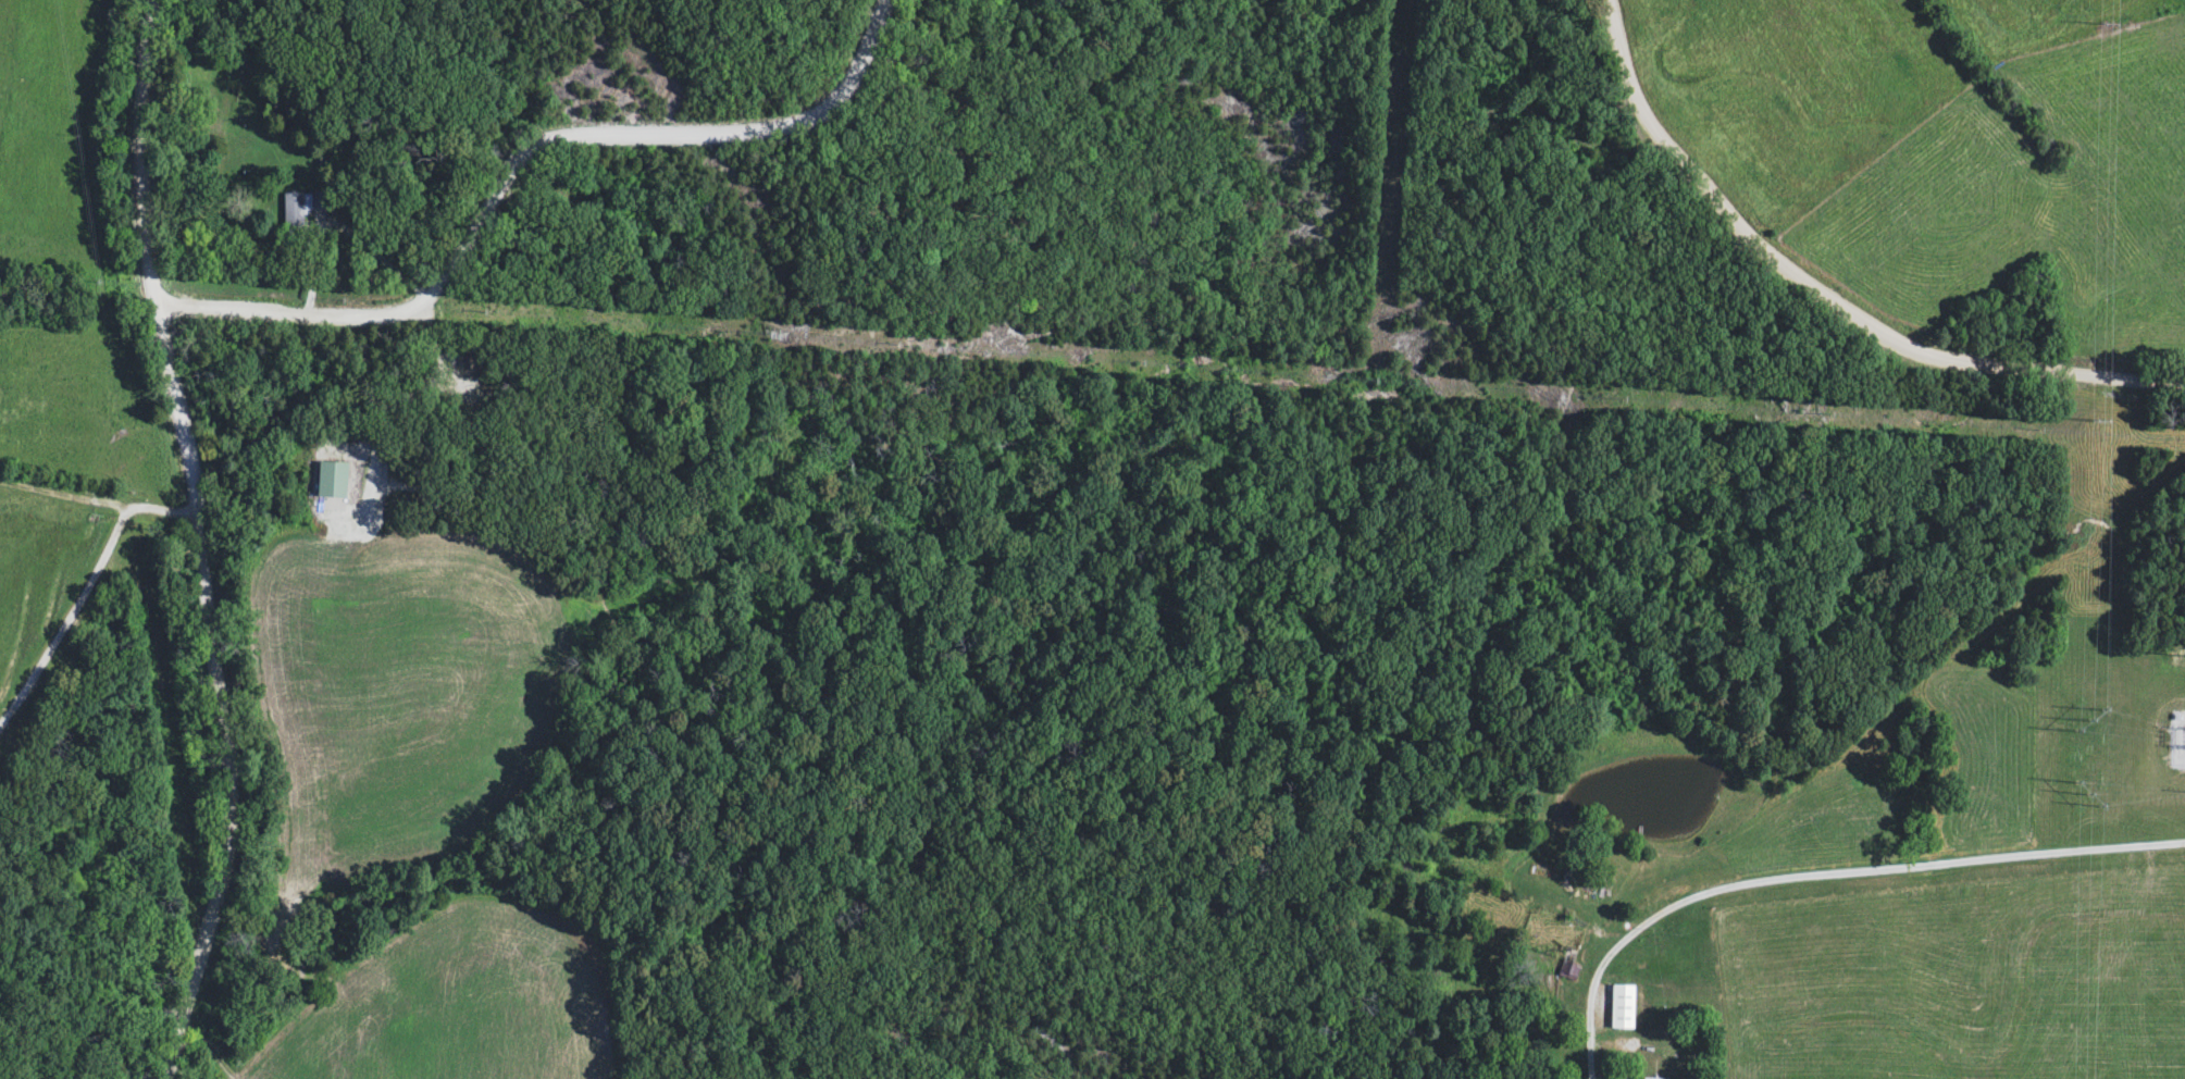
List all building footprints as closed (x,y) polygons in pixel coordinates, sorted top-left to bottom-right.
[(327,194),(283,194),(283,227),(303,227),(303,213),(327,213),(327,194)] [(346,499),(346,463),(316,463),(316,499),(346,499)] [(1579,968),(1563,962),(1558,977),(1574,982),(1579,968)] [(1633,1030),(1633,986),(1611,986),(1611,1030),(1633,1030)]
